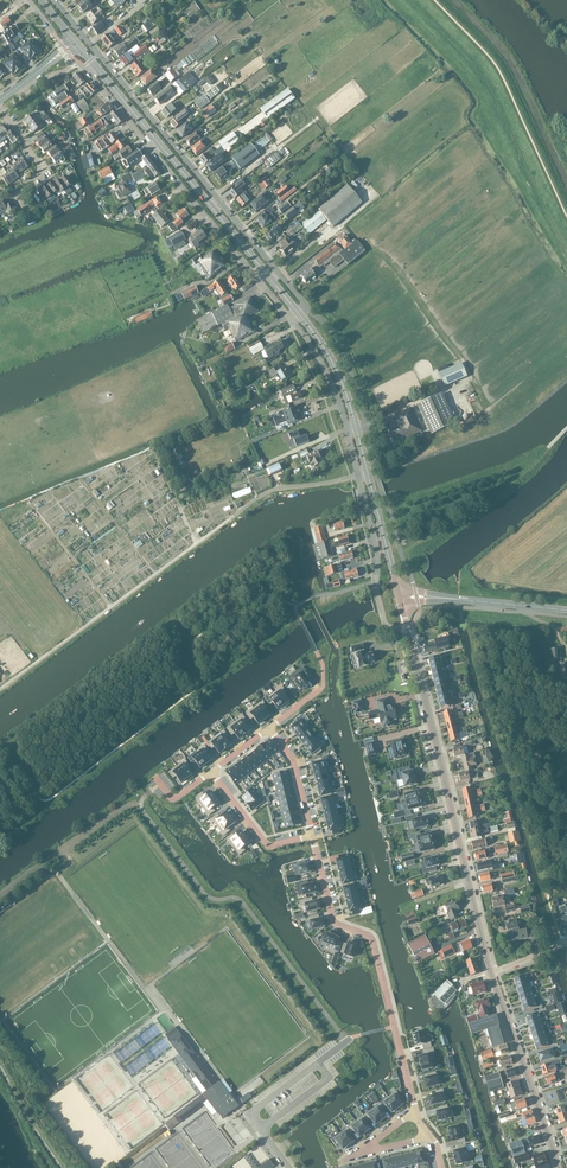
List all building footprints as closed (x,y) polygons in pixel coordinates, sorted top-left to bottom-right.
[(78,6),(80,9),(79,10),(81,13),(82,12),(83,13),(91,7),(89,3),(94,0),(87,0),(78,6)] [(117,8),(122,4),(122,5),(129,0),(111,0),(117,8)] [(99,17),(103,14),(101,10),(97,13),(95,11),(92,13),(91,13),(87,16),(93,24),(97,21),(100,18),(99,17)] [(0,21),(0,26),(4,30),(8,27),(7,26),(11,23),(10,22),(10,21),(9,20),(8,20),(6,17),(3,20),(2,19),(0,21)] [(110,32),(116,27),(112,23),(113,23),(110,20),(105,24),(103,23),(101,25),(100,23),(92,29),(98,35),(105,29),(104,28),(106,26),(110,32)] [(151,20),(141,27),(146,33),(155,26),(151,20)] [(13,25),(2,35),(9,43),(15,37),(13,35),(18,31),(13,25)] [(119,36),(124,32),(119,25),(114,29),(119,36)] [(108,48),(115,43),(108,34),(101,40),(108,48)] [(161,44),(167,38),(164,34),(160,38),(158,35),(155,38),(161,44)] [(128,52),(139,43),(135,37),(124,46),(122,44),(113,50),(120,58),(128,52)] [(31,40),(26,45),(35,56),(41,52),(40,51),(31,40)] [(150,46),(153,50),(158,45),(155,42),(150,46)] [(26,45),(20,49),(29,61),(35,56),(26,45)] [(126,66),(147,49),(145,46),(130,57),(128,54),(120,59),(126,66)] [(151,54),(148,49),(145,52),(136,58),(139,61),(130,68),(137,77),(145,71),(140,65),(141,65),(140,62),(148,56),(151,54)] [(191,54),(182,61),(187,67),(196,60),(191,54)] [(14,55),(9,60),(18,71),(24,67),(14,55)] [(9,60),(3,64),(13,76),(18,71),(9,60)] [(178,77),(172,69),(165,75),(171,83),(178,77)] [(146,86),(157,78),(151,71),(141,79),(142,80),(141,81),(143,83),(144,83),(146,86)] [(183,85),(193,77),(189,72),(179,80),(183,85)] [(80,86),(85,82),(79,73),(73,78),(70,80),(74,85),(77,83),(80,86)] [(179,81),(155,99),(160,105),(167,99),(167,98),(176,91),(180,96),(187,91),(179,81)] [(161,88),(156,82),(147,89),(152,95),(161,88)] [(97,91),(90,84),(89,84),(85,87),(82,88),(80,90),(85,96),(88,94),(87,93),(89,92),(92,95),(97,91)] [(65,94),(68,92),(63,86),(53,93),(57,97),(52,101),(56,106),(60,103),(68,98),(65,94)] [(218,86),(211,91),(215,96),(219,93),(218,93),(221,90),(218,86)] [(260,109),(262,111),(267,119),(268,119),(295,99),(288,89),(260,109)] [(103,100),(97,93),(86,102),(93,109),(100,109),(102,107),(99,104),(103,100)] [(208,93),(195,103),(200,110),(209,103),(209,102),(213,99),(208,93)] [(63,111),(74,103),(70,97),(59,105),(63,111)] [(113,109),(108,103),(101,110),(96,111),(101,117),(106,114),(109,112),(113,109)] [(171,104),(161,112),(166,118),(176,111),(174,109),(176,108),(174,105),(172,106),(171,104)] [(212,105),(204,111),(208,117),(216,111),(212,105)] [(115,111),(102,121),(106,127),(110,124),(108,122),(112,118),(118,126),(123,121),(115,111)] [(173,121),(170,123),(175,129),(181,124),(179,122),(188,115),(184,111),(172,120),(173,121)] [(233,132),(233,133),(238,140),(267,119),(262,111),(233,132)] [(29,127),(38,120),(35,117),(38,115),(36,113),(24,121),(29,127)] [(85,118),(80,121),(83,126),(88,123),(85,118)] [(40,124),(38,120),(29,127),(33,133),(44,125),(42,122),(40,124)] [(87,128),(89,131),(85,133),(88,138),(92,136),(96,133),(95,131),(103,126),(99,120),(89,127),(89,126),(87,128)] [(192,124),(190,121),(178,131),(178,132),(177,133),(181,138),(182,137),(182,138),(192,130),(189,126),(192,124)] [(3,142),(9,139),(13,144),(17,141),(9,131),(7,133),(2,127),(0,129),(0,138),(3,142)] [(193,136),(186,141),(190,146),(197,141),(202,136),(201,135),(202,134),(202,131),(200,128),(194,132),(195,134),(193,136)] [(40,148),(53,139),(51,136),(47,140),(42,133),(37,138),(39,141),(36,142),(40,148)] [(94,150),(93,151),(95,153),(100,153),(110,146),(108,143),(110,142),(112,145),(118,140),(113,133),(111,135),(109,133),(105,135),(107,138),(105,139),(105,140),(103,141),(102,139),(95,145),(99,151),(96,152),(94,150)] [(239,141),(238,140),(233,133),(218,143),(224,152),(239,141)] [(272,140),(266,133),(263,135),(269,143),(272,140)] [(45,154),(47,152),(53,148),(51,144),(55,141),(53,139),(40,148),(45,154)] [(203,139),(191,149),(197,156),(206,149),(211,145),(208,141),(206,143),(203,139)] [(120,151),(125,147),(120,141),(108,149),(112,155),(119,149),(120,151)] [(250,144),(231,158),(240,170),(259,155),(250,144)] [(278,150),(281,153),(283,151),(285,154),(291,149),(285,144),(278,150)] [(55,146),(53,148),(47,152),(52,158),(64,149),(62,146),(58,149),(55,146)] [(122,160),(132,153),(128,147),(113,157),(115,160),(120,157),(122,160)] [(64,149),(52,158),(56,164),(60,161),(62,163),(63,162),(65,161),(65,160),(64,158),(62,154),(66,151),(64,149)] [(117,163),(123,171),(143,158),(137,149),(132,153),(122,160),(117,163)] [(208,157),(215,153),(212,149),(208,151),(199,158),(204,165),(211,160),(208,157)] [(98,166),(95,153),(87,155),(90,168),(98,166)] [(221,155),(207,165),(209,168),(208,168),(211,172),(225,161),(221,155)] [(272,155),(264,162),(269,167),(277,161),(272,155)] [(154,173),(156,177),(160,174),(157,170),(158,169),(156,168),(155,168),(147,156),(143,158),(142,159),(147,167),(148,168),(149,169),(153,174),(154,173)] [(338,161),(334,156),(325,164),(329,168),(338,161)] [(17,164),(22,171),(28,167),(22,159),(17,164)] [(65,165),(69,169),(73,166),(69,161),(65,165)] [(228,163),(215,173),(221,181),(229,175),(226,171),(231,167),(228,163)] [(11,168),(13,170),(17,175),(22,171),(17,164),(11,168)] [(102,180),(112,174),(109,167),(98,172),(102,180)] [(153,174),(149,169),(147,171),(145,168),(143,170),(149,179),(154,176),(155,178),(156,177),(154,173),(153,174)] [(19,177),(17,175),(13,170),(8,174),(13,181),(19,177)] [(135,182),(145,177),(142,170),(132,176),(135,182)] [(13,181),(8,174),(2,178),(8,186),(13,181)] [(131,192),(126,183),(127,182),(127,183),(131,180),(128,174),(121,178),(124,183),(117,187),(119,191),(116,192),(119,199),(122,197),(131,192)] [(60,180),(70,193),(72,191),(69,187),(72,184),(66,176),(60,180)] [(267,176),(265,178),(260,182),(265,189),(270,185),(269,183),(271,182),(267,176)] [(59,191),(61,193),(64,191),(67,195),(70,193),(60,180),(55,185),(59,191)] [(235,185),(236,187),(230,192),(235,198),(243,192),(240,189),(245,186),(240,181),(235,185)] [(55,185),(53,182),(47,187),(56,199),(59,198),(56,193),(59,191),(55,185)] [(151,196),(159,191),(155,184),(147,189),(144,191),(147,196),(149,194),(148,194),(149,193),(151,196)] [(318,210),(301,225),(309,234),(326,220),(323,216),(333,227),(362,203),(347,186),(318,210),(322,214),(321,214),(318,210)] [(54,201),(56,199),(47,187),(41,191),(43,193),(38,197),(43,203),(47,199),(51,197),(54,201)] [(289,191),(286,187),(277,194),(280,198),(289,191)] [(248,200),(250,198),(248,195),(249,194),(247,192),(243,194),(244,195),(243,195),(236,200),(242,207),(249,202),(248,200)] [(268,202),(262,196),(251,205),(253,208),(253,209),(254,211),(256,211),(256,212),(268,202)] [(157,208),(162,204),(157,197),(152,200),(153,202),(147,206),(146,204),(137,210),(133,213),(137,219),(150,210),(148,208),(154,204),(157,208)] [(8,212),(9,214),(15,211),(11,203),(5,206),(2,200),(0,201),(0,215),(8,212)] [(291,207),(287,202),(278,209),(281,214),(291,207)] [(295,211),(302,205),(299,202),(283,215),(288,221),(297,214),(295,211)] [(123,217),(135,210),(131,204),(119,212),(123,217)] [(160,209),(152,216),(148,219),(152,224),(156,221),(161,228),(170,221),(160,209)] [(171,224),(168,226),(173,232),(173,231),(174,232),(183,224),(182,222),(189,216),(186,213),(187,212),(184,210),(183,209),(176,215),(179,219),(172,225),(171,224)] [(259,224),(270,215),(266,211),(263,213),(256,219),(259,224)] [(272,214),(270,215),(259,224),(263,229),(271,223),(276,219),(272,214)] [(266,232),(267,233),(266,234),(266,236),(268,238),(269,238),(270,237),(272,239),(281,232),(277,226),(280,224),(278,220),(273,224),(274,226),(266,232)] [(182,231),(166,240),(170,248),(186,240),(182,231)] [(189,238),(192,241),(190,242),(195,249),(200,246),(198,244),(206,238),(201,231),(193,237),(192,236),(189,238)] [(334,268),(344,260),(348,265),(365,252),(357,241),(356,242),(354,240),(353,241),(351,238),(348,239),(346,236),(348,234),(346,231),(343,232),(343,231),(342,232),(335,237),(338,241),(314,260),(318,266),(320,268),(323,265),(324,266),(330,262),(334,268)] [(295,240),(292,242),(291,241),(290,242),(286,237),(280,242),(283,247),(280,250),(282,251),(281,253),(283,255),(285,255),(286,257),(296,248),(299,245),(295,240)] [(199,255),(192,260),(195,264),(198,262),(210,278),(225,267),(226,267),(217,254),(216,255),(213,251),(201,259),(199,255)] [(313,274),(316,272),(312,267),(310,269),(300,276),(306,283),(315,276),(313,274)] [(234,291),(240,286),(233,276),(228,280),(229,281),(227,281),(234,291)] [(227,293),(218,281),(213,285),(208,288),(210,292),(214,290),(214,288),(215,287),(221,296),(219,297),(223,306),(233,301),(230,295),(229,296),(227,293)] [(244,292),(253,285),(250,281),(241,288),(244,292)] [(195,286),(175,296),(178,303),(181,301),(184,299),(185,300),(191,297),(198,293),(195,286)] [(240,321),(247,318),(251,316),(250,315),(258,311),(251,297),(235,305),(240,315),(238,316),(240,321)] [(226,322),(234,318),(229,308),(228,305),(212,313),(213,315),(212,316),(197,323),(202,334),(218,326),(226,322)] [(151,312),(134,319),(136,323),(153,316),(151,312)] [(251,327),(247,318),(240,321),(238,316),(234,318),(226,322),(226,323),(222,325),(224,330),(228,328),(236,342),(253,333),(251,327)] [(284,348),(280,341),(276,344),(275,342),(264,349),(260,343),(250,349),(254,355),(264,349),(269,359),(280,352),(279,351),(284,348)] [(231,343),(223,347),(226,354),(234,350),(231,343)] [(439,374),(442,381),(445,387),(467,377),(461,364),(439,374)] [(278,374),(281,381),(282,382),(293,375),(288,366),(279,371),(277,367),(268,372),(271,378),(278,374)] [(293,385),(280,391),(283,399),(286,398),(288,404),(302,398),(299,392),(297,393),(293,385)] [(431,435),(455,424),(442,394),(418,405),(431,435)] [(275,417),(276,421),(299,412),(298,409),(296,410),(295,406),(280,412),(279,414),(280,415),(275,417)] [(389,434),(390,435),(389,435),(388,437),(389,439),(390,439),(392,439),(394,443),(404,439),(422,431),(415,416),(411,408),(394,416),(397,421),(396,421),(400,430),(389,434)] [(299,412),(276,421),(278,425),(287,422),(288,425),(300,420),(298,416),(300,415),(299,412)] [(297,430),(288,434),(290,440),(293,439),(294,441),(296,447),(309,442),(307,436),(300,439),(299,437),(300,436),(297,430)] [(190,488),(187,482),(185,483),(176,460),(171,447),(163,450),(168,463),(172,462),(179,481),(175,482),(179,492),(180,494),(190,490),(190,488)] [(312,468),(321,464),(318,459),(320,458),(317,451),(306,457),(310,463),(312,468)] [(234,495),(252,488),(250,483),(232,490),(234,495)] [(108,508),(115,503),(111,498),(105,503),(108,508)] [(335,530),(344,528),(342,521),(338,522),(337,521),(328,524),(329,528),(334,527),(335,530)] [(83,553),(77,551),(79,555),(82,555),(90,568),(93,567),(100,574),(98,570),(100,568),(101,564),(97,564),(101,562),(102,556),(110,563),(134,548),(127,542),(119,547),(113,546),(112,546),(112,550),(110,552),(111,545),(108,538),(124,537),(125,537),(118,526),(99,537),(100,546),(91,556),(90,556),(89,549),(83,553)] [(318,543),(326,541),(322,526),(314,529),(318,543)] [(138,534),(133,538),(138,545),(143,541),(138,534)] [(347,536),(329,541),(318,544),(323,559),(333,556),(331,548),(336,547),(349,543),(347,536)] [(136,559),(140,556),(135,548),(131,550),(136,559)] [(351,552),(331,557),(333,563),(340,561),(341,562),(353,558),(351,552)] [(135,581),(151,570),(147,565),(146,565),(142,559),(137,562),(141,568),(131,575),(135,581)] [(349,579),(358,576),(356,569),(347,572),(344,573),(344,575),(346,580),(349,579)] [(339,581),(325,585),(327,590),(340,586),(339,581)] [(100,585),(110,600),(127,588),(123,582),(115,587),(112,584),(112,583),(107,586),(105,582),(100,585)] [(425,653),(442,649),(449,647),(446,637),(434,640),(435,644),(424,647),(425,653)] [(362,644),(350,647),(352,653),(355,652),(359,668),(368,666),(368,664),(374,662),(372,652),(365,654),(362,644)] [(562,662),(561,658),(561,653),(558,653),(558,649),(555,650),(555,649),(552,649),(552,650),(551,650),(552,665),(558,664),(558,662),(562,662)] [(442,656),(428,659),(430,667),(443,664),(442,656)] [(443,664),(430,667),(432,675),(445,672),(443,664)] [(302,689),(303,690),(303,689),(307,687),(308,686),(307,686),(304,681),(306,679),(306,680),(310,677),(305,670),(304,671),(303,669),(297,673),(296,672),(291,675),(292,678),(291,679),(293,681),(291,683),(294,688),(297,686),(299,690),(299,691),(300,690),(302,689)] [(446,673),(432,676),(434,684),(448,681),(446,673)] [(448,681),(434,684),(436,692),(450,689),(448,681)] [(284,705),(283,705),(288,701),(283,695),(286,692),(282,686),(273,693),(283,705),(284,705)] [(437,693),(439,701),(452,698),(450,690),(437,693)] [(273,693),(269,696),(267,695),(264,697),(270,705),(273,703),(278,709),(283,706),(283,705),(273,693)] [(452,698),(439,701),(441,709),(449,707),(454,705),(452,698)] [(385,707),(388,706),(386,699),(377,701),(379,709),(379,710),(385,708),(385,707)] [(264,720),(269,716),(264,709),(267,707),(262,701),(254,707),(264,720)] [(355,713),(363,711),(360,701),(352,703),(355,713)] [(379,710),(379,709),(377,710),(368,712),(368,714),(369,720),(379,717),(381,723),(382,723),(383,728),(386,727),(388,727),(387,727),(390,726),(391,726),(391,725),(392,725),(392,724),(392,723),(392,722),(392,720),(396,719),(393,708),(391,708),(390,707),(389,707),(388,707),(388,706),(385,707),(385,708),(379,710)] [(263,720),(264,720),(254,707),(246,714),(250,720),(253,717),(258,724),(263,720)] [(445,720),(455,717),(455,715),(452,716),(451,711),(443,713),(445,720)] [(240,718),(235,722),(244,735),(245,735),(245,734),(246,733),(247,734),(250,732),(245,724),(248,722),(242,714),(238,716),(240,718)] [(456,718),(455,717),(445,720),(447,727),(455,725),(453,719),(456,718)] [(294,733),(295,734),(304,727),(304,728),(306,726),(301,720),(299,722),(297,719),(291,723),(293,726),(291,728),(294,733)] [(235,722),(226,728),(231,734),(234,732),(239,739),(244,735),(235,722)] [(456,731),(455,725),(447,727),(449,735),(459,732),(459,731),(456,731)] [(295,734),(294,733),(289,736),(291,739),(296,735),(299,738),(298,739),(299,739),(308,732),(304,728),(304,727),(295,734)] [(222,736),(218,739),(217,739),(225,750),(226,749),(225,749),(230,745),(225,739),(228,736),(224,730),(220,733),(222,736)] [(299,739),(299,740),(299,739),(302,743),(300,745),(301,747),(304,745),(303,744),(311,737),(308,732),(299,739)] [(461,736),(459,732),(449,735),(451,742),(459,740),(458,737),(461,736)] [(303,744),(304,745),(307,749),(317,741),(313,736),(311,737),(303,744)] [(225,750),(217,739),(218,739),(216,737),(207,743),(212,749),(215,747),(220,753),(224,750),(225,750)] [(398,739),(389,741),(391,748),(392,748),(395,759),(396,758),(397,759),(401,758),(401,757),(407,755),(403,739),(399,740),(398,739)] [(278,751),(270,740),(264,745),(263,744),(272,756),(278,751)] [(317,741),(307,749),(311,755),(313,753),(316,756),(322,751),(319,748),(321,747),(317,741)] [(373,743),(365,745),(368,756),(376,754),(373,743)] [(266,761),(272,756),(263,744),(257,749),(266,761)] [(206,764),(211,760),(206,753),(209,751),(204,745),(196,752),(206,764)] [(462,758),(469,757),(468,754),(464,755),(462,747),(453,750),(455,757),(461,756),(462,758)] [(251,754),(260,765),(266,761),(257,749),(257,750),(251,754)] [(205,765),(206,764),(196,752),(188,758),(192,764),(195,762),(200,768),(205,764),(205,765)] [(253,770),(260,765),(251,754),(245,759),(253,770)] [(469,760),(469,757),(462,758),(465,773),(472,772),(472,771),(471,766),(477,765),(475,758),(469,760)] [(312,764),(314,771),(326,768),(325,761),(322,762),(321,758),(314,760),(315,763),(312,764)] [(187,779),(187,778),(191,775),(186,768),(189,766),(184,759),(181,761),(182,762),(177,766),(186,779),(187,779)] [(247,775),(253,770),(245,759),(239,763),(247,775)] [(241,779),(247,775),(239,763),(233,768),(241,779)] [(186,779),(177,766),(168,773),(173,778),(176,776),(181,783),(186,779)] [(235,784),(241,779),(233,768),(226,773),(235,784)] [(314,771),(315,776),(315,777),(326,775),(328,774),(326,768),(314,771)] [(405,768),(393,771),(395,778),(400,776),(401,780),(403,779),(405,787),(410,786),(411,786),(411,785),(415,784),(414,780),(415,779),(414,776),(413,776),(412,771),(406,773),(405,768)] [(465,773),(459,774),(460,782),(470,780),(469,775),(479,773),(478,770),(472,771),(472,772),(465,773)] [(272,775),(274,783),(288,780),(286,772),(272,775)] [(315,776),(312,777),(313,779),(316,778),(317,783),(316,783),(317,783),(327,781),(327,780),(326,775),(315,777),(315,776)] [(274,783),(276,791),(290,787),(288,780),(274,783)] [(317,783),(317,784),(318,788),(315,789),(316,792),(319,791),(318,790),(331,786),(330,780),(327,780),(327,781),(317,783)] [(331,786),(318,790),(319,791),(320,796),(333,793),(331,786)] [(278,798),(292,794),(290,787),(276,791),(278,798)] [(464,797),(475,794),(474,794),(473,790),(471,791),(470,788),(462,789),(464,797)] [(246,804),(247,804),(258,795),(253,789),(242,798),(247,804),(246,804)] [(419,797),(418,791),(404,795),(405,800),(401,801),(402,804),(420,799),(419,797),(420,797),(419,797)] [(215,798),(215,797),(211,792),(204,797),(201,793),(195,797),(202,807),(215,798)] [(292,794),(278,798),(280,805),(294,802),(292,794)] [(476,798),(475,794),(464,797),(465,804),(473,802),(472,799),(476,798)] [(258,795),(247,804),(251,811),(263,802),(258,795)] [(335,803),(334,796),(321,799),(322,805),(323,806),(335,803)] [(215,798),(202,807),(209,816),(215,811),(212,808),(219,803),(215,798)] [(420,799),(402,804),(403,806),(407,805),(408,811),(422,807),(420,802),(421,802),(421,801),(420,801),(420,799)] [(280,805),(282,813),(296,809),(294,802),(280,805)] [(474,805),(473,802),(465,804),(467,811),(475,810),(479,809),(478,804),(474,805)] [(337,809),(335,803),(323,806),(322,805),(319,806),(320,808),(323,807),(324,812),(337,809)] [(296,809),(282,813),(284,820),(298,817),(296,809)] [(324,812),(324,813),(325,817),(322,818),(323,821),(326,820),(326,819),(338,815),(337,809),(324,812)] [(477,817),(475,810),(467,811),(469,819),(477,817)] [(230,817),(226,812),(219,817),(217,814),(209,820),(212,824),(214,822),(218,827),(230,817)] [(340,822),(338,815),(326,819),(326,820),(327,825),(340,822)] [(416,815),(406,818),(407,822),(412,821),(414,829),(414,830),(422,827),(423,829),(427,828),(427,826),(428,826),(426,820),(425,820),(425,817),(417,819),(416,815)] [(231,818),(230,817),(218,827),(224,835),(230,831),(228,828),(234,823),(230,818),(231,818)] [(298,817),(284,820),(286,828),(299,825),(298,817)] [(327,825),(329,832),(332,831),(333,835),(340,833),(339,829),(342,828),(340,822),(327,825)] [(470,832),(487,828),(486,824),(481,825),(479,825),(478,822),(468,824),(469,825),(468,826),(468,828),(469,828),(470,832)] [(516,822),(514,822),(506,824),(508,833),(515,832),(515,828),(517,828),(516,822)] [(488,832),(487,828),(470,832),(472,839),(481,837),(481,833),(483,833),(488,832)] [(245,837),(241,832),(235,837),(232,834),(226,839),(233,847),(245,837)] [(507,834),(509,843),(516,842),(514,832),(507,834)] [(419,833),(408,835),(409,840),(417,838),(418,845),(432,842),(430,834),(420,836),(419,833)] [(246,838),(245,837),(233,847),(239,855),(245,851),(243,848),(249,843),(246,838)] [(492,838),(471,842),(473,850),(486,847),(485,843),(493,841),(492,838)] [(434,850),(432,842),(418,845),(415,846),(417,854),(434,850)] [(497,855),(507,853),(508,853),(506,845),(495,848),(497,855)] [(484,850),(484,851),(475,853),(476,860),(490,858),(489,854),(491,854),(490,849),(484,850)] [(350,863),(349,857),(348,857),(347,853),(338,856),(339,859),(336,860),(337,865),(338,867),(350,863)] [(412,853),(401,856),(402,862),(414,859),(412,853)] [(439,866),(437,857),(435,857),(435,856),(430,857),(431,858),(424,860),(426,868),(422,869),(424,873),(436,870),(435,866),(439,866)] [(478,866),(476,867),(477,871),(479,871),(492,869),(492,871),(500,869),(498,859),(486,861),(486,862),(477,864),(478,866)] [(308,864),(305,864),(304,861),(296,863),(297,866),(297,867),(299,875),(300,875),(310,872),(310,873),(311,872),(309,864),(308,864)] [(352,869),(350,863),(338,867),(337,865),(331,867),(332,869),(338,868),(339,872),(339,873),(352,869)] [(341,880),(341,878),(353,875),(352,869),(339,873),(340,877),(337,878),(338,880),(341,880)] [(489,874),(488,874),(479,876),(481,882),(490,880),(494,879),(492,871),(488,872),(489,874)] [(341,878),(341,880),(342,885),(355,882),(353,875),(341,878)] [(442,875),(435,877),(434,876),(425,879),(426,883),(430,882),(432,888),(444,884),(444,883),(445,882),(444,879),(443,879),(442,875)] [(297,888),(300,887),(302,895),(303,896),(303,895),(310,894),(310,895),(315,894),(315,892),(316,892),(314,886),(313,886),(313,883),(308,885),(307,881),(295,884),(296,888),(297,888)] [(496,883),(482,886),(484,893),(493,891),(493,893),(498,891),(496,883)] [(357,891),(356,885),(343,888),(344,893),(345,894),(357,891)] [(359,897),(357,891),(345,894),(344,893),(338,894),(339,897),(345,896),(346,900),(359,897)] [(506,912),(514,910),(513,905),(508,906),(507,903),(504,903),(503,896),(492,899),(494,908),(504,905),(506,912)] [(360,903),(359,897),(346,900),(346,901),(347,905),(341,906),(342,909),(348,907),(348,906),(360,903)] [(305,904),(307,913),(320,909),(318,901),(317,901),(312,902),(311,898),(299,901),(300,906),(305,904)] [(455,911),(459,909),(455,901),(452,902),(451,902),(445,905),(451,921),(458,918),(456,913),(455,911)] [(360,903),(348,906),(348,907),(349,913),(352,912),(353,916),(360,914),(361,916),(368,914),(366,908),(362,909),(360,903)] [(529,905),(519,908),(521,914),(530,911),(529,905)] [(319,929),(324,928),(323,927),(324,927),(325,927),(324,926),(323,922),(323,921),(322,921),(322,918),(319,919),(318,915),(309,918),(312,930),(319,928),(319,929)] [(465,929),(465,927),(466,927),(465,924),(466,924),(466,923),(466,921),(465,920),(464,921),(463,920),(455,923),(455,922),(450,924),(454,934),(465,929)] [(514,941),(531,937),(529,929),(519,931),(516,920),(505,923),(507,932),(510,931),(511,933),(513,933),(514,941)] [(326,934),(323,942),(336,947),(334,951),(338,952),(342,943),(338,942),(339,938),(334,937),(335,936),(331,935),(326,934)] [(417,963),(434,954),(425,935),(407,944),(417,963)] [(472,948),(471,944),(469,940),(460,944),(457,945),(459,951),(462,949),(463,952),(472,948)] [(344,943),(341,952),(344,954),(353,957),(355,952),(357,952),(358,947),(356,946),(357,945),(351,943),(351,944),(348,943),(348,944),(344,943)] [(451,946),(438,952),(441,959),(454,953),(451,946)] [(468,969),(476,966),(474,958),(465,961),(468,969)] [(479,973),(476,966),(468,969),(471,976),(479,973)] [(513,979),(516,987),(529,982),(527,978),(533,976),(532,974),(532,973),(530,974),(527,975),(513,979)] [(478,978),(472,980),(468,983),(469,987),(471,987),(473,994),(474,994),(475,995),(477,994),(478,993),(485,991),(483,982),(479,983),(478,978)] [(457,995),(454,993),(457,990),(447,980),(433,994),(434,996),(429,1001),(441,1013),(446,1007),(447,1008),(457,995)] [(529,982),(516,987),(518,994),(531,990),(537,988),(536,986),(530,987),(529,982)] [(532,991),(519,995),(521,1003),(534,999),(533,994),(538,992),(537,990),(532,991)] [(475,1002),(476,1003),(475,1004),(476,1007),(477,1007),(478,1011),(480,1017),(488,1015),(487,1011),(486,1011),(486,1008),(490,1007),(487,998),(475,1002)] [(534,999),(521,1003),(524,1011),(542,1005),(541,1002),(536,1004),(534,999)] [(526,1018),(528,1026),(541,1021),(540,1017),(545,1015),(544,1012),(526,1018)] [(484,1030),(498,1026),(500,1026),(496,1014),(468,1023),(471,1034),(484,1030)] [(541,1021),(528,1026),(531,1033),(544,1029),(549,1027),(548,1025),(543,1026),(541,1021)] [(504,1044),(498,1026),(484,1030),(490,1048),(492,1048),(504,1044)] [(175,1028),(165,1035),(168,1039),(178,1032),(175,1028)] [(544,1030),(531,1034),(534,1042),(547,1038),(545,1033),(551,1031),(550,1029),(544,1030)] [(421,1031),(411,1034),(414,1045),(421,1044),(422,1048),(429,1046),(428,1042),(424,1043),(421,1031)] [(173,1036),(168,1040),(172,1044),(173,1044),(174,1045),(173,1046),(180,1055),(181,1055),(183,1057),(182,1057),(188,1066),(189,1066),(191,1068),(190,1068),(198,1080),(207,1091),(202,1094),(203,1095),(207,1101),(216,1113),(217,1113),(218,1113),(220,1116),(222,1119),(227,1115),(226,1114),(231,1110),(233,1110),(234,1109),(237,1108),(239,1106),(234,1101),(230,1095),(229,1096),(227,1093),(224,1088),(219,1082),(217,1083),(216,1084),(215,1083),(214,1082),(215,1081),(212,1076),(208,1071),(207,1072),(206,1071),(206,1070),(207,1070),(203,1065),(200,1061),(199,1061),(198,1061),(198,1060),(199,1059),(197,1056),(195,1054),(191,1054),(187,1053),(182,1047),(177,1040),(178,1036),(178,1032),(179,1032),(178,1032),(173,1036)] [(547,1038),(534,1042),(536,1050),(549,1046),(555,1044),(554,1041),(548,1043),(547,1038)] [(509,1053),(506,1044),(493,1049),(495,1053),(499,1052),(501,1055),(509,1053)] [(423,1055),(417,1056),(421,1070),(431,1067),(427,1054),(433,1052),(431,1047),(421,1050),(423,1055)] [(491,1049),(480,1053),(482,1061),(494,1058),(491,1049)] [(554,1058),(551,1050),(537,1054),(538,1054),(537,1055),(538,1057),(540,1063),(554,1058)] [(364,1055),(357,1060),(360,1063),(366,1058),(364,1055)] [(496,1068),(497,1073),(506,1070),(505,1066),(512,1064),(510,1056),(499,1060),(501,1067),(496,1068)] [(547,1064),(541,1066),(544,1075),(557,1071),(555,1065),(548,1067),(547,1064)] [(506,1073),(502,1075),(504,1080),(508,1079),(509,1079),(511,1079),(511,1078),(516,1076),(514,1068),(505,1071),(506,1073)] [(422,1078),(424,1086),(437,1083),(435,1073),(423,1076),(424,1078),(422,1078)] [(488,1089),(502,1084),(499,1073),(484,1077),(488,1089)] [(547,1085),(559,1081),(557,1076),(554,1077),(553,1075),(545,1077),(547,1085)] [(509,1092),(519,1088),(518,1086),(519,1086),(518,1081),(506,1085),(507,1087),(506,1087),(506,1088),(507,1091),(508,1092),(509,1091),(509,1092)] [(430,1102),(444,1099),(442,1090),(441,1086),(434,1088),(435,1092),(427,1094),(430,1102)] [(253,1087),(238,1097),(243,1103),(257,1093),(253,1087)] [(520,1091),(519,1088),(509,1092),(510,1096),(508,1096),(509,1099),(511,1098),(511,1099),(522,1095),(521,1090),(520,1091)] [(388,1097),(397,1108),(398,1108),(398,1109),(402,1106),(401,1105),(402,1104),(398,1099),(401,1097),(396,1090),(388,1097)] [(200,1097),(164,1124),(169,1130),(185,1118),(184,1117),(186,1115),(187,1116),(203,1104),(205,1103),(200,1097)] [(380,1103),(384,1109),(387,1107),(391,1112),(393,1111),(393,1112),(396,1110),(396,1109),(397,1108),(388,1097),(380,1103)] [(517,1110),(526,1107),(524,1099),(510,1104),(511,1108),(516,1106),(517,1110)] [(372,1109),(380,1121),(386,1117),(382,1111),(384,1109),(380,1103),(372,1109)] [(436,1115),(438,1121),(441,1120),(441,1121),(446,1120),(445,1119),(450,1118),(448,1109),(447,1105),(438,1107),(439,1111),(436,1112),(437,1115),(436,1115)] [(555,1110),(557,1117),(566,1114),(566,1110),(565,1111),(564,1107),(555,1110)] [(363,1115),(368,1121),(371,1119),(375,1125),(380,1121),(372,1109),(363,1115)] [(531,1110),(522,1113),(527,1126),(536,1123),(531,1110)] [(557,1117),(560,1124),(566,1122),(566,1114),(557,1117)] [(365,1123),(368,1121),(363,1115),(360,1117),(362,1120),(357,1123),(364,1133),(369,1129),(365,1123)] [(355,1121),(347,1127),(352,1134),(355,1131),(359,1137),(364,1133),(357,1123),(356,1121),(355,1121)] [(457,1140),(458,1144),(465,1142),(464,1138),(461,1139),(458,1125),(448,1128),(448,1127),(448,1128),(451,1141),(451,1142),(452,1141),(457,1140)] [(339,1133),(348,1145),(353,1141),(349,1136),(352,1134),(347,1127),(339,1133)] [(347,1146),(348,1145),(339,1133),(331,1140),(336,1146),(338,1144),(343,1149),(344,1148),(345,1149),(348,1147),(347,1146)] [(528,1147),(540,1143),(538,1136),(528,1139),(528,1142),(527,1143),(528,1147)] [(513,1157),(525,1153),(521,1141),(509,1145),(513,1157)] [(455,1160),(456,1164),(465,1162),(462,1150),(466,1149),(465,1145),(458,1146),(459,1150),(453,1151),(454,1156),(455,1160)] [(422,1152),(415,1154),(417,1164),(424,1162),(423,1156),(422,1152)] [(544,1152),(532,1156),(535,1165),(546,1161),(544,1152)] [(527,1153),(520,1156),(513,1158),(515,1164),(529,1160),(528,1157),(527,1153)] [(415,1154),(409,1155),(411,1165),(417,1164),(415,1154)] [(409,1155),(402,1157),(405,1167),(411,1165),(409,1155)] [(396,1158),(398,1167),(400,1167),(405,1167),(402,1157),(396,1158)] [(396,1158),(389,1160),(391,1167),(398,1167),(396,1158)] [(257,1167),(272,1167),(274,1167),(274,1166),(269,1159),(257,1167)] [(389,1160),(387,1160),(387,1159),(383,1160),(383,1161),(384,1165),(380,1166),(381,1167),(391,1167),(389,1160)]
